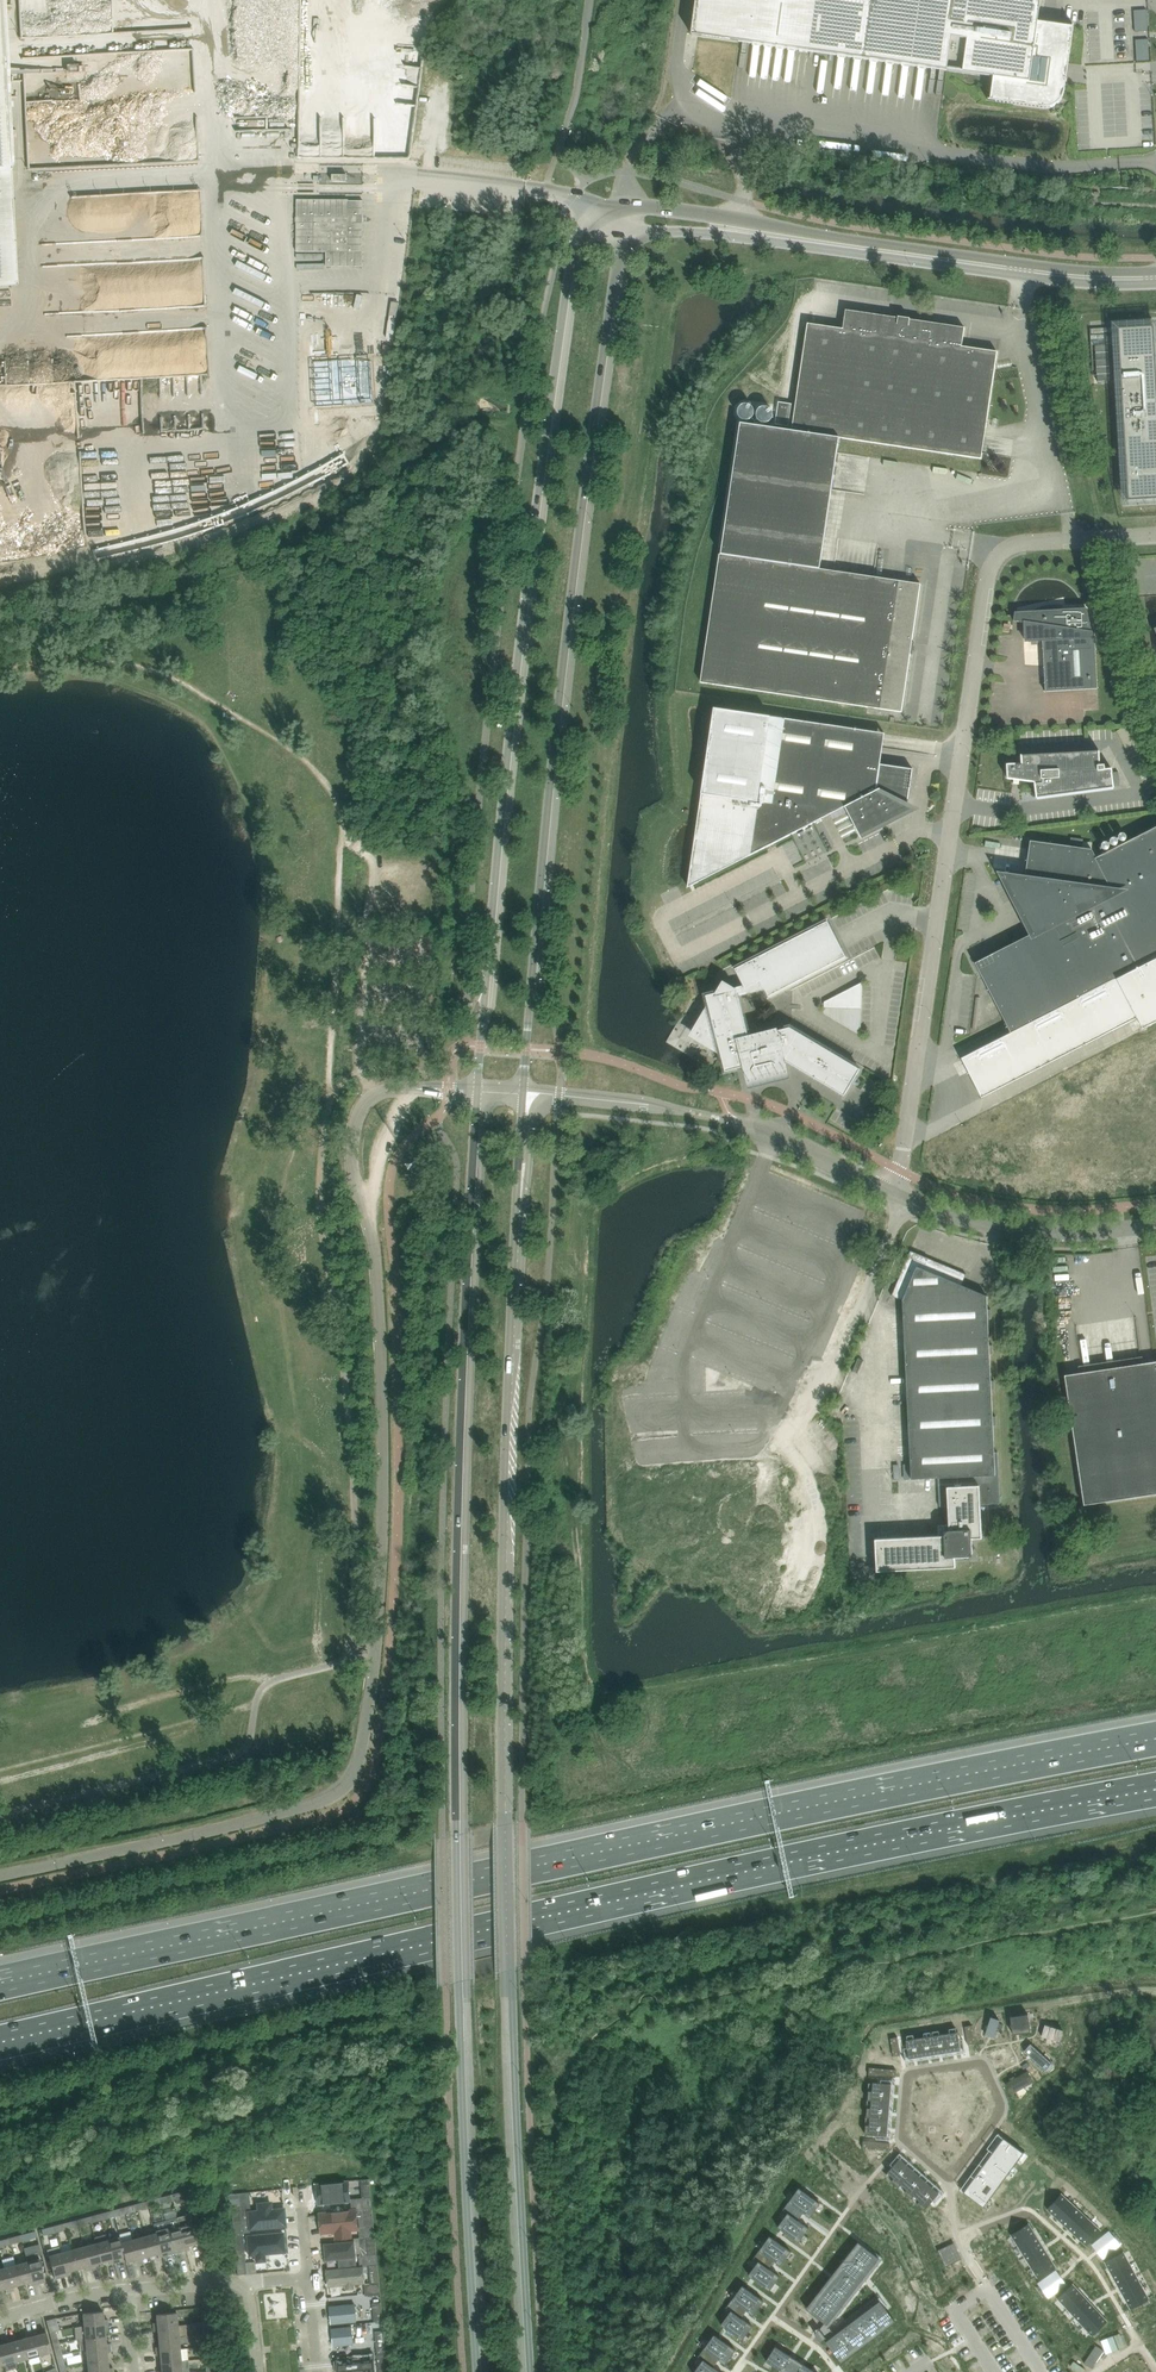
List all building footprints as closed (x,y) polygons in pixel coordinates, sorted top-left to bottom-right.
[(12,200),(11,179),(11,171),(10,159),(2,0),(0,0),(0,201),(12,200)] [(692,35),(891,62),(992,76),(994,76),(993,80),(990,99),(988,99),(988,100),(1042,107),(1045,108),(1048,107),(1051,107),(1054,105),(1057,104),(1059,101),(1061,99),(1063,96),(1064,93),(1065,90),(1074,24),(1073,24),(1073,26),(1051,23),(1038,21),(1041,0),(697,0),(692,35)] [(1134,30),(1148,30),(1147,9),(1133,9),(1134,30)] [(1150,38),(1135,38),(1135,60),(1150,60),(1150,38)] [(295,199),(295,267),(362,267),(363,199),(295,199)] [(301,304),(300,322),(333,323),(333,305),(301,304)] [(734,422),(701,683),(903,709),(919,582),(821,570),(838,438),(982,457),(996,350),(961,346),(964,325),(842,310),(840,327),(804,322),(790,429),(734,422)] [(1155,499),(1155,368),(1154,326),(1118,328),(1128,501),(1155,499)] [(1110,345),(1096,346),(1098,381),(1112,380),(1110,345)] [(308,391),(309,406),(338,405),(375,403),(373,355),(358,356),(307,358),(308,391)] [(66,378),(77,377),(76,366),(66,367),(66,378)] [(1062,609),(1062,604),(1048,605),(1043,606),(1039,608),(1034,610),(1032,611),(1015,612),(1014,621),(1025,623),(1026,641),(1031,641),(1034,644),(1037,640),(1043,640),(1045,692),(1098,689),(1095,636),(1093,636),(1087,608),(1062,609)] [(715,708),(687,888),(755,853),(845,807),(860,836),(899,816),(907,812),(905,808),(904,807),(906,804),(908,804),(908,803),(913,769),(880,764),(869,762),(873,731),(862,730),(771,716),(715,708)] [(1126,749),(1137,744),(1128,725),(1117,731),(1126,749)] [(1101,765),(1100,750),(1021,755),(1022,763),(1007,764),(1007,778),(1014,779),(1013,783),(1019,784),(1019,780),(1035,782),(1037,798),(1114,788),(1112,768),(1105,769),(1105,764),(1101,765)] [(1096,858),(1092,849),(1030,841),(1025,880),(1005,877),(1033,933),(975,963),(1011,1033),(962,1058),(982,1098),(1137,1018),(1143,1029),(1155,1022),(1155,827),(1096,858)] [(700,1024),(693,1035),(720,1051),(726,1071),(743,1067),(746,1066),(749,1077),(785,1068),(783,1061),(785,1061),(844,1096),(852,1084),(860,1069),(850,1063),(790,1027),(749,1038),(738,994),(747,992),(764,987),(769,996),(835,962),(846,957),(828,921),(817,927),(735,969),(745,988),(735,990),(724,983),(719,992),(706,995),(709,1008),(700,1024)] [(823,1014),(860,1033),(861,986),(823,1005),(823,1014)] [(865,1237),(869,1229),(863,1227),(859,1235),(865,1237)] [(988,1309),(987,1296),(962,1285),(966,1274),(910,1251),(892,1296),(903,1300),(911,1479),(938,1478),(940,1506),(948,1506),(949,1526),(939,1525),(940,1536),(875,1539),(877,1571),(956,1567),(955,1557),(973,1556),(972,1539),(982,1538),(981,1504),(1000,1503),(998,1452),(995,1452),(993,1425),(996,1425),(996,1416),(993,1416),(991,1390),(995,1389),(994,1381),(991,1381),(990,1354),(993,1354),(993,1345),(989,1345),(988,1318),(991,1318),(991,1309),(988,1309)] [(1143,1363),(1065,1375),(1084,1504),(1155,1494),(1155,1361),(1143,1363)] [(1028,2014),(1011,2016),(1013,2034),(1031,2032),(1028,2014)] [(991,2017),(986,2034),(994,2037),(999,2020),(991,2017)] [(972,2025),(965,2026),(968,2044),(975,2043),(972,2025)] [(1045,2025),(1042,2036),(1060,2041),(1063,2030),(1045,2025)] [(908,2039),(906,2039),(909,2058),(961,2050),(958,2031),(908,2039)] [(898,2037),(891,2038),(894,2056),(901,2055),(898,2037)] [(1031,2044),(1024,2051),(1035,2060),(1046,2070),(1053,2063),(1031,2044)] [(1028,2071),(1006,2084),(1012,2094),(1033,2081),(1028,2071)] [(866,2125),(865,2134),(888,2136),(892,2084),(873,2082),(873,2084),(872,2091),(869,2090),(868,2100),(872,2100),(872,2101),(871,2108),(867,2107),(867,2117),(870,2117),(870,2118),(870,2125),(866,2124),(866,2125)] [(1004,2137),(964,2192),(984,2206),(1024,2152),(1004,2137)] [(900,2158),(888,2172),(889,2173),(894,2178),(892,2180),(899,2187),(901,2184),(902,2184),(907,2189),(905,2192),(912,2198),(914,2195),(915,2196),(920,2200),(918,2203),(925,2209),(940,2193),(900,2158)] [(362,2198),(351,2199),(352,2210),(359,2209),(373,2208),(370,2179),(361,2180),(362,2198)] [(322,2188),(323,2195),(344,2194),(344,2186),(322,2188)] [(171,2194),(173,2200),(175,2203),(186,2200),(187,2197),(197,2194),(196,2187),(183,2191),(171,2194)] [(799,2188),(794,2195),(815,2210),(820,2203),(799,2188)] [(231,2206),(234,2233),(243,2233),(250,2232),(250,2229),(248,2213),(248,2211),(251,2211),(249,2192),(239,2193),(240,2205),(231,2206)] [(1062,2193),(1047,2209),(1057,2218),(1072,2202),(1062,2193)] [(171,2194),(159,2197),(161,2203),(173,2200),(171,2194)] [(794,2195),(789,2202),(804,2212),(810,2217),(815,2210),(794,2195)] [(159,2197),(148,2200),(149,2206),(161,2203),(159,2197)] [(148,2200),(136,2203),(138,2209),(149,2206),(148,2200)] [(789,2202),(783,2210),(788,2213),(798,2220),(804,2212),(789,2202)] [(1072,2202),(1057,2218),(1067,2227),(1081,2212),(1072,2202)] [(136,2203),(124,2207),(126,2213),(138,2209),(136,2203)] [(282,2213),(281,2203),(250,2206),(251,2215),(252,2215),(252,2222),(267,2220),(267,2214),(282,2213)] [(124,2207),(112,2210),(114,2216),(126,2213),(124,2207)] [(373,2208),(359,2209),(361,2237),(375,2236),(373,2208)] [(112,2210),(101,2213),(102,2219),(114,2216),(112,2210)] [(321,2213),(323,2236),(359,2233),(357,2210),(321,2213)] [(1081,2212),(1067,2227),(1077,2236),(1091,2221),(1081,2212)] [(101,2213),(89,2216),(91,2222),(102,2219),(101,2213)] [(788,2213),(783,2220),(804,2235),(809,2228),(798,2220),(788,2213)] [(177,2217),(180,2226),(186,2249),(190,2248),(189,2245),(203,2241),(199,2225),(193,2227),(189,2214),(177,2217)] [(89,2216),(77,2219),(79,2225),(91,2222),(89,2216)] [(186,2249),(180,2226),(177,2217),(166,2220),(171,2238),(174,2252),(186,2249)] [(77,2219),(66,2222),(67,2228),(79,2225),(77,2219)] [(156,2233),(162,2256),(174,2252),(171,2238),(166,2220),(154,2223),(156,2233)] [(783,2220),(778,2227),(799,2242),(804,2235),(783,2220)] [(1091,2221),(1077,2236),(1086,2246),(1101,2230),(1091,2221)] [(66,2222),(54,2225),(55,2231),(67,2228),(66,2222)] [(1029,2223),(1011,2235),(1018,2245),(1036,2234),(1029,2223)] [(55,2231),(54,2225),(42,2229),(43,2235),(55,2231)] [(1109,2230),(1095,2242),(1106,2256),(1121,2244),(1109,2230)] [(35,2231),(21,2235),(22,2241),(37,2237),(35,2231)] [(283,2232),(246,2236),(248,2257),(254,2256),(255,2263),(265,2262),(264,2254),(285,2252),(283,2232)] [(156,2233),(145,2236),(150,2255),(157,2253),(158,2257),(162,2256),(156,2233)] [(243,2233),(234,2234),(238,2274),(247,2273),(243,2233)] [(106,2234),(95,2237),(96,2242),(101,2262),(109,2260),(110,2264),(114,2263),(108,2239),(106,2234)] [(1036,2234),(1018,2245),(1024,2256),(1042,2245),(1036,2234)] [(21,2235),(9,2238),(11,2244),(22,2241),(21,2235)] [(119,2236),(108,2239),(114,2263),(126,2259),(126,2261),(121,2242),(119,2236)] [(145,2236),(133,2239),(139,2262),(143,2261),(142,2257),(150,2255),(145,2236)] [(361,2237),(359,2238),(361,2256),(359,2256),(360,2266),(369,2265),(378,2264),(375,2236),(361,2237)] [(770,2236),(765,2243),(786,2258),(791,2251),(770,2236)] [(0,2240),(0,2247),(11,2244),(9,2238),(0,2240)] [(133,2239),(121,2242),(126,2261),(134,2259),(135,2263),(139,2262),(133,2239)] [(858,2241),(806,2308),(809,2310),(830,2326),(882,2260),(861,2243),(858,2241)] [(71,2242),(59,2246),(61,2252),(61,2253),(67,2275),(71,2274),(70,2270),(78,2268),(73,2249),(71,2242)] [(96,2242),(84,2246),(91,2269),(95,2268),(94,2264),(101,2262),(96,2242)] [(355,2242),(324,2246),(326,2263),(357,2260),(355,2242)] [(765,2243),(760,2250),(775,2260),(781,2265),(786,2258),(765,2243)] [(951,2244),(938,2250),(941,2257),(954,2250),(951,2244)] [(1042,2245),(1024,2256),(1031,2267),(1049,2255),(1042,2245)] [(59,2246),(47,2250),(49,2255),(49,2256),(51,2263),(54,2275),(55,2278),(67,2275),(61,2253),(61,2252),(59,2246)] [(84,2246),(73,2249),(78,2268),(86,2266),(87,2270),(91,2269),(84,2246)] [(760,2250),(754,2258),(758,2261),(759,2261),(769,2268),(775,2260),(760,2250)] [(1124,2251),(1105,2262),(1111,2273),(1130,2263),(1124,2251)] [(28,2261),(34,2284),(46,2281),(38,2252),(26,2255),(28,2261)] [(956,2254),(943,2260),(946,2266),(959,2260),(956,2254)] [(1049,2255),(1031,2267),(1038,2277),(1056,2266),(1049,2255)] [(0,2261),(0,2289),(5,2288),(6,2292),(10,2291),(4,2267),(2,2260),(0,2261)] [(28,2261),(16,2264),(21,2284),(29,2282),(30,2285),(34,2284),(28,2261)] [(758,2261),(754,2268),(775,2283),(780,2276),(769,2268),(759,2261),(758,2261)] [(1130,2263),(1111,2273),(1118,2285),(1137,2275),(1130,2263)] [(16,2264),(4,2267),(10,2291),(15,2289),(14,2286),(21,2284),(16,2264)] [(371,2284),(365,2284),(366,2296),(372,2295),(381,2294),(381,2293),(380,2283),(378,2264),(369,2265),(371,2284)] [(363,2268),(325,2271),(327,2288),(365,2285),(363,2268)] [(754,2268),(749,2275),(770,2290),(775,2283),(754,2268)] [(1053,2272),(1038,2283),(1048,2298),(1064,2286),(1053,2272)] [(1137,2275),(1118,2285),(1124,2297),(1143,2287),(1137,2275)] [(1073,2284),(1057,2298),(1066,2307),(1082,2293),(1073,2284)] [(743,2285),(738,2292),(759,2308),(764,2301),(743,2285)] [(1143,2287),(1124,2297),(1131,2309),(1149,2299),(1143,2287)] [(263,2294),(266,2320),(289,2317),(286,2291),(263,2294)] [(738,2292),(732,2299),(747,2310),(754,2315),(759,2308),(738,2292)] [(1082,2293),(1066,2307),(1075,2317),(1090,2302),(1082,2293)] [(381,2294),(372,2295),(374,2322),(383,2321),(381,2294)] [(834,2332),(824,2339),(840,2360),(842,2362),(896,2322),(894,2319),(878,2298),(834,2332)] [(370,2299),(327,2303),(329,2317),(371,2312),(370,2299)] [(732,2299),(726,2307),(731,2311),(741,2318),(742,2318),(747,2310),(732,2299)] [(1090,2302),(1075,2317),(1083,2326),(1099,2311),(1090,2302)] [(83,2313),(85,2325),(108,2323),(108,2319),(104,2319),(103,2311),(83,2313)] [(731,2311),(726,2317),(748,2333),(753,2326),(742,2318),(741,2318),(731,2311)] [(1099,2311),(1083,2326),(1092,2335),(1107,2321),(1099,2311)] [(154,2322),(154,2327),(178,2324),(177,2312),(157,2314),(158,2322),(154,2322)] [(726,2317),(721,2324),(743,2340),(748,2333),(726,2317)] [(56,2318),(47,2320),(50,2332),(56,2331),(59,2330),(56,2318)] [(85,2325),(75,2327),(76,2339),(80,2338),(86,2337),(105,2335),(105,2328),(109,2327),(108,2323),(85,2325)] [(178,2324),(154,2327),(154,2331),(158,2330),(159,2338),(179,2336),(187,2336),(186,2323),(178,2324)] [(368,2326),(333,2329),(335,2350),(370,2347),(368,2326)] [(37,2331),(33,2332),(39,2355),(52,2352),(46,2332),(38,2334),(37,2331)] [(56,2331),(50,2332),(53,2344),(59,2342),(56,2331)] [(385,2331),(375,2332),(377,2346),(377,2351),(386,2350),(385,2331)] [(30,2336),(22,2338),(28,2358),(39,2355),(33,2332),(29,2333),(30,2336)] [(1120,2333),(1108,2338),(1113,2351),(1125,2347),(1120,2333)] [(715,2334),(709,2341),(731,2357),(736,2350),(715,2334)] [(86,2337),(80,2338),(81,2350),(87,2349),(88,2349),(111,2347),(110,2343),(106,2343),(105,2335),(86,2337)] [(156,2346),(156,2351),(180,2348),(179,2336),(159,2338),(160,2346),(156,2346)] [(14,2337),(10,2338),(16,2361),(28,2358),(22,2338),(15,2340),(14,2337)] [(0,2344),(0,2349),(4,2364),(6,2370),(18,2367),(16,2361),(10,2338),(6,2339),(7,2343),(0,2344)] [(709,2341),(704,2348),(719,2359),(726,2364),(731,2357),(709,2341)] [(53,2344),(56,2355),(62,2354),(59,2342),(53,2344)] [(1096,2345),(1084,2363),(1092,2368),(1104,2350),(1096,2345)] [(776,2346),(771,2353),(793,2367),(798,2360),(776,2346)] [(87,2349),(88,2361),(108,2359),(107,2352),(111,2352),(111,2347),(87,2349)] [(161,2355),(161,2362),(182,2360),(180,2348),(156,2351),(157,2355),(161,2355)] [(182,2360),(188,2360),(187,2348),(180,2348),(182,2360)] [(704,2348),(698,2357),(703,2360),(714,2367),(719,2359),(704,2348)] [(386,2350),(377,2351),(379,2370),(388,2369),(386,2350)] [(766,2361),(784,2371),(790,2371),(793,2367),(771,2353),(766,2361)] [(56,2355),(60,2367),(65,2366),(62,2354),(56,2355)] [(336,2359),(338,2371),(375,2371),(373,2355),(336,2359)] [(89,2371),(104,2371),(113,2371),(113,2367),(108,2368),(108,2359),(88,2361),(89,2371)] [(158,2371),(189,2371),(190,2371),(188,2360),(182,2360),(161,2362),(162,2370),(158,2371)] [(698,2366),(706,2371),(721,2371),(714,2367),(703,2360),(698,2366)] [(793,2367),(800,2371),(817,2371),(798,2360),(793,2367)] [(1071,2366),(1080,2371),(1084,2371),(1086,2369),(1074,2361),(1071,2366)]
